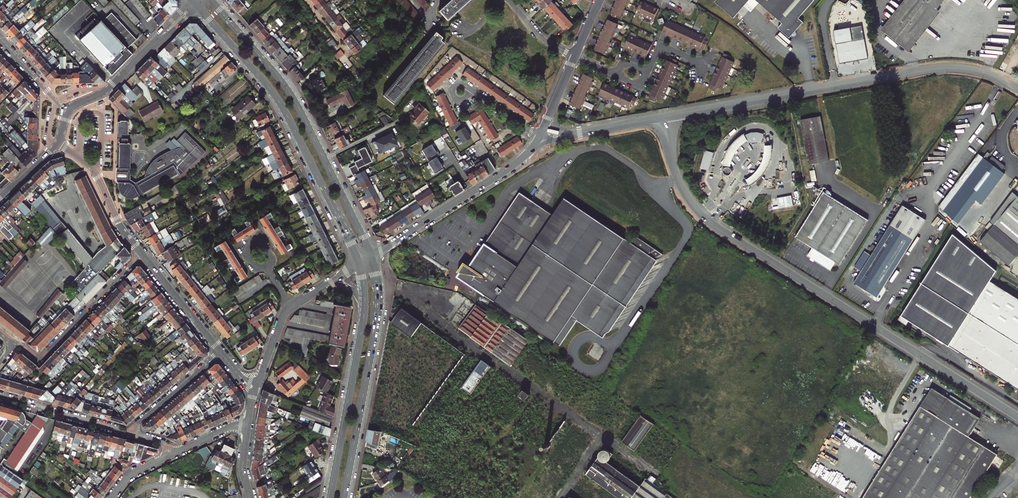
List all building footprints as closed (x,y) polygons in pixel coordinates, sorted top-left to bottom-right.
[(10,8),(11,9),(18,2),(17,0),(16,0),(14,2),(9,6),(10,8)] [(120,0),(111,0),(119,9),(125,5),(120,0)] [(130,0),(145,18),(149,15),(137,0),(131,0),(130,0)] [(155,0),(150,0),(148,1),(153,7),(165,20),(169,16),(155,0)] [(169,16),(176,9),(177,1),(175,0),(163,0),(155,0),(169,16)] [(248,10),(239,0),(236,0),(230,5),(240,16),(248,10)] [(327,0),(321,0),(315,5),(320,11),(330,4),(327,0)] [(330,4),(320,11),(325,18),(335,10),(331,5),(338,0),(335,0),(330,4)] [(420,16),(405,0),(396,0),(415,22),(420,16)] [(425,10),(428,6),(429,5),(424,0),(416,0),(425,10)] [(468,0),(450,0),(445,5),(442,7),(438,11),(446,19),(468,0)] [(621,0),(616,0),(613,5),(624,10),(625,7),(626,8),(628,3),(627,3),(621,0)] [(716,3),(735,19),(751,0),(718,0),(716,3)] [(815,0),(756,0),(783,23),(779,28),(790,38),(804,22),(799,18),(815,0)] [(886,34),(912,0),(906,0),(883,31),(886,34)] [(886,34),(906,49),(937,9),(945,0),(912,0),(886,34)] [(553,5),(550,2),(543,8),(542,9),(544,11),(545,10),(549,15),(556,8),(553,5)] [(644,3),(640,2),(637,9),(640,10),(638,15),(644,18),(650,6),(644,3)] [(140,22),(125,5),(119,9),(135,26),(140,22)] [(624,10),(613,5),(610,13),(620,18),(622,14),(623,15),(625,11),(624,10)] [(10,8),(9,6),(6,9),(0,14),(0,22),(6,16),(4,15),(8,12),(7,11),(10,8)] [(658,9),(650,6),(644,18),(653,21),(658,9)] [(154,16),(152,18),(159,27),(165,20),(153,7),(149,10),(154,16)] [(32,10),(31,8),(19,18),(4,32),(10,38),(23,27),(29,21),(25,17),(32,10)] [(556,21),(563,15),(556,8),(549,15),(548,16),(550,18),(552,17),(556,21)] [(941,12),(937,9),(906,49),(911,52),(941,12)] [(13,10),(6,16),(0,22),(0,27),(1,28),(9,20),(8,19),(14,13),(13,12),(14,11),(13,10)] [(340,16),(335,10),(325,18),(330,24),(339,17),(340,16)] [(111,13),(101,21),(126,48),(135,40),(111,13)] [(15,14),(9,20),(1,28),(4,32),(19,18),(15,14)] [(572,24),(563,15),(556,21),(565,31),(572,24)] [(344,24),(339,17),(330,24),(339,36),(348,29),(347,27),(349,25),(346,22),(344,24)] [(79,40),(101,20),(100,19),(97,22),(94,18),(76,36),(79,40)] [(263,28),(264,27),(257,19),(249,26),(256,34),(263,28)] [(101,20),(79,40),(110,75),(132,54),(126,48),(101,21),(101,20)] [(617,24),(607,20),(603,27),(614,32),(615,33),(617,28),(616,27),(617,24)] [(675,24),(667,21),(661,32),(670,36),(675,24)] [(15,43),(30,29),(34,26),(31,23),(25,29),(23,27),(10,38),(15,43)] [(189,24),(185,28),(192,36),(195,33),(208,48),(214,43),(197,24),(189,24)] [(683,28),(675,24),(670,36),(677,40),(683,28)] [(835,31),(837,45),(865,40),(863,26),(835,31)] [(343,41),(354,32),(350,27),(348,29),(339,36),(343,41)] [(614,32),(603,27),(600,35),(610,39),(612,36),(613,37),(615,33),(614,32)] [(185,28),(184,28),(176,37),(184,44),(187,42),(192,46),(193,47),(195,44),(190,39),(192,36),(185,28)] [(264,44),(272,37),(263,28),(256,34),(264,44)] [(691,32),(683,28),(677,40),(685,43),(691,32)] [(35,34),(30,29),(15,43),(19,48),(35,34)] [(41,29),(35,34),(19,48),(23,52),(41,37),(45,33),(41,29)] [(347,45),(359,35),(356,30),(354,32),(343,41),(347,45)] [(393,104),(443,44),(444,43),(440,40),(441,39),(442,38),(436,32),(433,36),(434,37),(384,97),(393,104)] [(698,35),(691,32),(685,43),(693,47),(698,35)] [(284,43),(275,34),(272,37),(264,44),(273,53),(284,43)] [(350,50),(363,40),(364,39),(360,35),(359,35),(347,45),(350,50)] [(610,39),(600,35),(597,42),(607,47),(609,47),(611,43),(609,42),(610,39)] [(704,38),(698,35),(693,47),(699,49),(700,47),(704,49),(707,42),(703,40),(704,38)] [(383,95),(384,97),(434,37),(433,36),(383,95)] [(627,40),(624,39),(620,45),(624,47),(630,50),(635,38),(629,36),(627,40)] [(27,56),(38,46),(36,44),(43,39),(41,37),(23,52),(27,56)] [(171,41),(178,49),(181,46),(183,49),(186,52),(188,49),(189,49),(184,44),(176,37),(171,41)] [(643,42),(635,38),(630,50),(638,53),(643,42)] [(336,46),(331,40),(325,44),(330,51),(336,46)] [(366,45),(363,40),(350,50),(354,55),(366,45)] [(837,45),(841,65),(855,62),(855,63),(859,63),(859,61),(869,60),(865,40),(837,45)] [(165,48),(172,56),(179,49),(178,49),(171,41),(165,48)] [(41,48),(45,45),(43,42),(38,46),(27,56),(31,61),(43,50),(41,48)] [(607,47),(597,42),(593,50),(604,54),(605,51),(607,52),(609,47),(607,47)] [(651,46),(643,42),(638,53),(646,57),(651,46)] [(289,49),(284,43),(273,53),(281,62),(288,56),(285,52),(289,49)] [(47,47),(43,50),(31,61),(35,65),(45,56),(52,50),(48,45),(47,47)] [(158,55),(163,60),(169,66),(176,60),(174,57),(172,56),(165,48),(158,55)] [(344,55),(340,51),(334,55),(337,60),(344,55)] [(292,52),(290,55),(298,64),(301,62),(292,52)] [(722,57),(719,63),(730,69),(733,63),(729,61),(730,57),(724,54),(722,57)] [(47,58),(45,56),(35,65),(38,69),(52,57),(50,55),(47,58)] [(163,60),(158,55),(154,60),(159,65),(163,60)] [(231,62),(225,55),(223,56),(224,57),(193,84),(199,91),(208,82),(231,62)] [(281,62),(289,72),(298,64),(290,55),(288,56),(281,62)] [(54,59),(52,57),(38,69),(41,73),(52,64),(50,62),(54,59)] [(167,73),(159,65),(154,60),(151,57),(147,61),(158,72),(163,77),(167,73)] [(192,62),(197,67),(202,63),(196,57),(192,62)] [(329,65),(332,63),(327,57),(320,62),(322,65),(327,62),(329,65)] [(456,57),(450,62),(456,69),(462,63),(456,57)] [(665,60),(663,66),(674,71),(677,65),(675,64),(676,61),(669,58),(668,61),(665,60)] [(0,74),(9,64),(6,60),(2,64),(0,66),(0,74)] [(41,73),(45,77),(53,69),(55,67),(54,66),(57,63),(55,60),(52,64),(41,73)] [(144,65),(155,76),(158,72),(147,61),(144,65)] [(81,69),(82,71),(93,82),(104,82),(85,62),(79,67),(81,69)] [(231,62),(208,82),(213,88),(219,83),(216,81),(221,76),(222,77),(223,76),(226,80),(237,69),(231,62)] [(456,69),(450,62),(444,68),(450,74),(455,70),(456,69)] [(730,69),(719,63),(715,71),(727,76),(730,69)] [(0,74),(3,77),(0,80),(0,83),(4,79),(14,69),(9,64),(0,74)] [(298,81),(303,76),(298,70),(301,67),(298,64),(289,72),(298,81)] [(139,69),(151,80),(155,76),(144,65),(139,69)] [(663,66),(659,74),(671,79),(674,71),(663,66)] [(79,67),(78,67),(78,83),(93,82),(82,71),(81,69),(79,67)] [(444,80),(450,74),(444,68),(438,74),(444,80)] [(474,73),(467,68),(462,75),(469,80),(474,73)] [(4,88),(8,83),(18,73),(14,69),(4,79),(7,81),(2,87),(4,88)] [(51,83),(59,83),(59,76),(57,76),(57,73),(53,69),(45,77),(51,83)] [(154,83),(151,80),(139,69),(135,73),(150,87),(154,83)] [(727,76),(715,71),(712,77),(712,79),(723,84),(727,76)] [(18,73),(8,83),(11,86),(6,91),(9,93),(22,78),(18,73)] [(475,84),(480,77),(474,73),(469,80),(475,84)] [(318,74),(309,79),(312,84),(313,84),(318,92),(326,88),(318,74)] [(432,79),(438,85),(444,80),(438,74),(432,79)] [(593,79),(582,74),(579,81),(589,86),(591,87),(593,82),(591,82),(593,79)] [(659,74),(656,82),(667,87),(671,79),(659,74)] [(482,89),(487,82),(480,77),(475,84),(482,89)] [(426,84),(432,91),(438,85),(432,79),(426,84)] [(723,84),(712,79),(709,85),(707,88),(714,91),(716,88),(720,90),(723,84)] [(24,80),(13,92),(16,96),(27,84),(24,80)] [(589,86),(579,81),(575,89),(586,93),(587,91),(589,91),(591,87),(589,86)] [(489,94),(494,87),(487,82),(482,89),(489,94)] [(656,82),(652,90),(664,95),(667,87),(656,82)] [(611,87),(603,83),(598,95),(606,99),(611,87)] [(0,84),(0,93),(5,97),(9,93),(6,91),(4,88),(2,87),(0,84)] [(21,93),(23,95),(31,88),(27,84),(16,96),(15,97),(16,98),(21,93)] [(125,84),(119,89),(133,103),(139,98),(132,91),(125,84)] [(132,91),(139,98),(143,93),(136,86),(132,91)] [(495,98),(500,91),(494,87),(489,94),(495,98)] [(619,90),(611,87),(606,99),(614,102),(619,90)] [(31,88),(23,95),(26,98),(21,103),(22,105),(35,92),(31,88)] [(112,103),(118,109),(123,114),(129,108),(133,103),(119,89),(113,96),(116,99),(113,103),(112,103)] [(586,93),(575,89),(572,96),(583,101),(584,101),(586,97),(585,96),(586,93)] [(627,94),(619,90),(614,102),(622,106),(627,94)] [(664,95),(652,90),(649,96),(650,96),(648,99),(655,102),(657,99),(661,101),(664,95)] [(354,104),(347,91),(326,101),(330,108),(343,101),(346,108),(354,104)] [(502,103),(507,96),(500,91),(495,98),(502,103)] [(38,96),(35,92),(22,105),(17,110),(10,118),(11,119),(14,122),(21,114),(28,106),(38,96)] [(446,101),(442,93),(435,97),(439,104),(446,101)] [(633,97),(627,94),(622,106),(628,108),(630,104),(633,105),(636,98),(633,97)] [(38,96),(28,106),(38,117),(38,96)] [(248,96),(231,111),(238,120),(255,104),(248,96)] [(513,101),(507,96),(502,103),(508,107),(513,101)] [(583,101),(572,96),(568,104),(579,109),(581,105),(582,106),(584,101),(583,101)] [(442,112),(450,108),(446,101),(439,104),(442,112)] [(515,112),(520,105),(513,101),(508,107),(515,112)] [(139,112),(144,122),(163,111),(158,103),(150,107),(150,106),(139,112)] [(410,117),(418,124),(429,112),(419,103),(414,109),(416,110),(414,113),(413,112),(410,117)] [(522,117),(527,110),(520,105),(515,112),(522,117)] [(17,110),(13,106),(9,110),(13,114),(17,110)] [(38,117),(28,106),(21,114),(23,117),(28,122),(38,122),(38,117)] [(129,108),(123,114),(129,120),(135,114),(129,108)] [(446,119),(453,115),(450,108),(442,112),(446,119)] [(478,120),(485,116),(481,109),(473,114),(478,120)] [(528,121),(533,115),(527,110),(522,117),(528,121)] [(255,119),(253,120),(256,127),(258,125),(259,126),(269,121),(266,113),(255,119)] [(471,124),(477,120),(478,120),(473,114),(467,118),(471,124)] [(453,115),(446,119),(449,127),(457,123),(453,115)] [(821,115),(801,119),(809,164),(829,160),(821,115)] [(482,127),(489,123),(485,116),(478,120),(482,127)] [(25,125),(28,127),(37,128),(38,122),(28,122),(23,117),(21,119),(23,121),(22,122),(23,123),(25,125)] [(118,122),(117,134),(129,134),(129,121),(120,121),(120,122),(118,122)] [(332,135),(335,139),(343,135),(345,134),(343,129),(340,131),(335,122),(327,126),(331,135),(332,135)] [(457,123),(449,127),(451,130),(461,125),(459,122),(457,123)] [(10,126),(6,130),(0,123),(0,139),(9,148),(21,161),(26,166),(37,154),(29,145),(10,126)] [(27,139),(17,128),(13,123),(10,126),(29,145),(37,154),(37,139),(27,139)] [(486,134),(494,129),(489,123),(482,127),(486,134)] [(20,125),(17,128),(27,139),(37,139),(37,133),(28,133),(27,132),(20,125)] [(265,138),(273,134),(269,126),(257,132),(259,136),(263,134),(265,138)] [(464,127),(455,132),(459,139),(456,141),(458,145),(470,138),(464,127)] [(498,136),(494,129),(486,134),(491,141),(498,136)] [(116,172),(116,179),(118,179),(117,184),(118,185),(118,187),(118,189),(119,191),(121,193),(122,195),(125,196),(128,198),(130,198),(131,198),(134,198),(136,198),(139,196),(140,198),(144,196),(143,194),(178,174),(179,176),(184,173),(206,153),(185,132),(177,141),(174,139),(165,145),(171,151),(161,156),(152,162),(147,170),(145,174),(145,178),(135,184),(131,181),(129,172),(129,147),(128,147),(128,146),(126,146),(127,143),(121,143),(121,148),(119,147),(118,172),(116,172)] [(383,136),(370,142),(374,150),(378,148),(380,152),(396,144),(391,133),(384,137),(383,136)] [(273,134),(265,138),(269,146),(277,142),(273,134)] [(335,139),(339,149),(350,143),(349,141),(348,142),(347,139),(345,140),(343,135),(335,139)] [(725,163),(724,166),(731,167),(732,162),(734,158),(736,153),(737,152),(740,149),(743,145),(744,144),(749,141),(745,135),(741,137),(739,139),(737,140),(735,143),(731,148),(729,151),(727,157),(725,163)] [(517,137),(510,141),(515,148),(522,144),(517,137)] [(510,141),(504,145),(503,146),(508,152),(515,148),(510,141)] [(268,155),(272,153),(280,149),(277,142),(269,146),(264,148),(268,155)] [(432,144),(422,150),(427,158),(430,156),(432,160),(438,156),(440,155),(436,148),(435,149),(433,147),(432,144)] [(769,167),(770,164),(770,162),(772,157),(772,155),(772,151),(773,145),(765,146),(765,152),(765,155),(763,161),(761,165),(758,170),(754,174),(751,177),(747,180),(751,186),(757,181),(759,180),(762,177),(765,173),(767,171),(769,167)] [(371,161),(364,146),(357,150),(357,151),(361,158),(358,159),(353,161),(355,165),(348,168),(352,176),(355,174),(359,172),(357,168),(371,161)] [(508,152),(503,146),(496,150),(501,157),(508,152)] [(21,161),(9,148),(2,155),(3,156),(4,156),(15,167),(21,161)] [(272,153),(276,160),(284,156),(280,149),(272,153)] [(959,224),(977,200),(961,188),(984,158),(979,154),(940,207),(959,224)] [(3,156),(1,158),(3,160),(0,163),(13,176),(19,171),(15,167),(4,156),(3,156)] [(279,168),(287,164),(284,156),(276,160),(279,168)] [(434,173),(443,168),(439,161),(440,160),(438,156),(432,160),(428,162),(434,173)] [(62,157),(50,160),(53,169),(55,169),(56,173),(57,173),(55,174),(56,177),(57,178),(60,177),(60,176),(62,176),(62,171),(61,172),(59,167),(62,166),(62,157)] [(471,160),(466,163),(477,181),(482,178),(488,174),(495,170),(487,157),(480,162),(475,165),(473,162),(471,160)] [(983,204),(1005,173),(984,158),(961,188),(977,200),(983,204)] [(56,177),(55,174),(53,169),(50,160),(42,168),(46,174),(49,171),(54,178),(56,177)] [(459,163),(461,167),(472,184),(477,181),(466,163),(464,160),(459,163)] [(0,163),(0,170),(6,176),(9,180),(13,176),(0,163)] [(279,168),(275,170),(280,178),(292,172),(287,164),(279,168)] [(733,173),(733,171),(733,170),(732,169),(731,168),(730,168),(729,167),(728,167),(727,168),(726,168),(725,169),(725,170),(724,172),(725,173),(725,174),(726,174),(728,175),(728,176),(729,176),(731,175),(732,175),(732,174),(733,173)] [(42,168),(38,171),(51,187),(53,185),(54,187),(56,186),(54,184),(51,180),(46,174),(42,168)] [(367,178),(363,170),(359,172),(355,174),(357,179),(354,181),(356,184),(367,178)] [(31,178),(43,193),(52,188),(51,187),(38,171),(31,178)] [(49,171),(46,174),(51,180),(54,178),(49,171)] [(282,186),(284,192),(298,184),(297,181),(298,181),(295,174),(284,180),(285,183),(282,185),(282,186)] [(75,181),(106,246),(117,237),(115,235),(111,229),(86,175),(75,181)] [(0,188),(9,180),(6,176),(0,181),(0,188)] [(371,177),(367,178),(356,184),(357,187),(359,186),(361,185),(361,187),(363,190),(371,186),(375,185),(373,181),(371,177)] [(27,182),(38,197),(40,195),(43,193),(31,178),(27,182)] [(454,196),(463,190),(457,180),(454,182),(451,178),(449,179),(445,181),(449,187),(448,188),(448,189),(448,191),(450,190),(454,196)] [(28,199),(31,203),(38,197),(27,182),(19,190),(28,199)] [(375,185),(371,186),(363,190),(365,195),(361,196),(363,200),(378,193),(375,185)] [(419,190),(421,195),(428,206),(431,204),(430,202),(429,201),(430,200),(433,198),(426,186),(419,190)] [(211,189),(217,200),(218,199),(220,198),(218,192),(215,187),(211,189)] [(808,256),(812,258),(815,261),(831,271),(836,263),(840,266),(869,221),(829,196),(832,192),(827,189),(824,192),(815,187),(813,190),(813,194),(820,199),(796,237),(813,248),(808,256)] [(226,196),(222,189),(218,192),(220,198),(221,200),(226,196)] [(289,195),(293,204),(297,202),(306,197),(302,189),(289,195)] [(19,190),(9,200),(21,213),(25,217),(31,211),(27,207),(28,206),(27,205),(26,205),(23,203),(28,199),(19,190)] [(378,193),(363,200),(365,203),(368,201),(371,206),(375,204),(384,200),(379,192),(378,193)] [(991,222),(1017,244),(1017,192),(1016,194),(1013,192),(991,222)] [(469,263),(460,277),(564,345),(581,320),(610,339),(665,254),(636,236),(633,241),(567,199),(556,215),(522,193),(474,266),(469,263)] [(31,203),(35,208),(38,205),(44,200),(40,195),(38,197),(31,203)] [(428,206),(421,195),(414,199),(415,201),(419,207),(421,205),(423,204),(424,205),(425,208),(428,206)] [(306,197),(297,202),(301,210),(310,205),(306,197)] [(5,203),(16,215),(17,216),(21,213),(9,200),(5,203)] [(44,200),(38,205),(35,208),(51,228),(57,236),(58,236),(67,228),(44,200)] [(407,205),(409,208),(414,216),(417,214),(418,214),(419,215),(420,217),(423,215),(419,207),(415,201),(407,205)] [(131,225),(145,218),(152,213),(146,202),(124,214),(127,220),(131,225)] [(5,203),(2,207),(13,219),(16,215),(5,203)] [(379,213),(375,204),(371,206),(362,210),(364,214),(368,212),(370,216),(376,214),(379,213)] [(310,205),(301,210),(305,218),(314,213),(310,205)] [(903,205),(891,224),(915,239),(927,220),(903,205)] [(217,215),(225,211),(223,206),(209,212),(211,215),(217,213),(217,215)] [(0,208),(0,214),(13,227),(18,233),(20,231),(14,224),(16,222),(13,219),(2,207),(0,208)] [(402,213),(409,224),(412,222),(410,219),(414,216),(409,208),(402,213)] [(392,215),(394,218),(400,226),(404,223),(406,226),(409,224),(402,213),(400,209),(392,215)] [(268,220),(273,217),(270,212),(259,219),(270,237),(281,230),(279,227),(274,230),(268,220)] [(305,218),(309,225),(318,221),(314,213),(305,218)] [(1,232),(5,235),(13,227),(0,214),(0,231),(1,232)] [(131,225),(135,232),(142,228),(145,226),(148,224),(145,218),(131,225)] [(394,218),(387,222),(395,233),(398,231),(397,229),(396,228),(397,227),(400,226),(394,218)] [(389,232),(391,235),(395,233),(387,222),(385,219),(378,223),(385,235),(389,232)] [(237,233),(234,229),(230,231),(237,242),(255,231),(248,220),(244,222),(247,227),(237,233)] [(318,221),(309,225),(312,233),(322,229),(318,221)] [(155,235),(149,224),(148,224),(145,226),(142,228),(145,233),(146,235),(148,239),(155,235)] [(878,297),(915,239),(891,224),(877,246),(854,282),(878,297)] [(980,242),(998,256),(1001,259),(1010,265),(1017,255),(1017,244),(994,225),(980,242)] [(51,228),(37,242),(43,247),(43,248),(43,249),(57,236),(51,228)] [(87,264),(92,259),(67,228),(58,236),(69,251),(84,269),(87,264)] [(316,239),(317,241),(326,236),(322,229),(312,233),(309,235),(312,241),(316,239)] [(278,237),(283,234),(281,230),(270,237),(275,246),(281,255),(292,248),(289,244),(285,247),(278,237)] [(161,232),(156,234),(155,235),(148,239),(151,245),(164,238),(161,232)] [(1017,389),(1017,300),(988,281),(995,271),(952,234),(901,315),(986,369),(984,371),(994,377),(995,375),(1017,389)] [(164,238),(151,245),(157,255),(160,253),(166,250),(163,245),(171,240),(169,235),(164,238)] [(326,236),(317,241),(321,249),(330,245),(326,236)] [(97,253),(92,259),(87,264),(98,275),(98,274),(106,266),(116,255),(121,260),(115,267),(118,270),(130,257),(130,254),(117,237),(106,246),(97,253)] [(31,239),(27,243),(32,248),(35,244),(31,239)] [(214,248),(217,252),(221,249),(227,259),(223,262),(225,266),(236,259),(225,241),(214,248)] [(330,245),(321,249),(324,257),(334,252),(330,245)] [(179,256),(173,246),(166,250),(160,253),(162,257),(163,258),(165,258),(166,261),(167,263),(179,256)] [(14,265),(24,254),(21,250),(10,262),(14,265)] [(334,252),(324,257),(328,265),(338,261),(334,252)] [(0,283),(0,285),(5,289),(28,263),(22,258),(14,267),(11,271),(0,283)] [(225,266),(227,269),(232,266),(238,276),(233,279),(236,283),(247,276),(236,259),(225,266)] [(171,270),(177,277),(184,271),(179,265),(178,265),(176,262),(170,267),(172,270),(171,270)] [(137,266),(128,276),(131,280),(143,270),(140,266),(137,266)] [(313,276),(317,274),(313,268),(307,272),(304,268),(297,273),(299,276),(304,284),(311,280),(311,279),(314,277),(313,276)] [(143,270),(131,280),(130,281),(132,283),(134,281),(137,279),(139,281),(146,274),(143,270)] [(189,278),(184,271),(177,277),(182,284),(189,278)] [(296,289),(304,284),(299,276),(297,273),(289,277),(292,282),(289,284),(293,290),(296,288),(296,289)] [(98,275),(66,308),(74,316),(106,282),(98,274),(98,275)] [(146,274),(139,281),(135,283),(134,284),(136,286),(138,285),(140,283),(142,285),(150,279),(146,274)] [(192,275),(192,276),(189,278),(182,284),(187,290),(195,284),(198,282),(192,275)] [(137,296),(140,294),(154,283),(150,279),(142,285),(140,287),(139,288),(140,289),(135,293),(137,296)] [(120,284),(131,294),(135,291),(131,287),(127,283),(124,280),(120,284)] [(203,288),(198,282),(195,284),(187,290),(193,297),(203,288)] [(142,297),(144,299),(157,288),(154,283),(140,294),(142,297)] [(120,284),(112,292),(120,299),(124,294),(132,302),(135,298),(131,294),(120,284)] [(152,299),(161,292),(157,288),(144,299),(145,300),(148,298),(150,301),(152,299)] [(193,297),(198,303),(205,297),(208,295),(203,288),(193,297)] [(57,289),(50,298),(54,301),(56,298),(61,293),(57,289)] [(69,294),(65,290),(61,293),(56,298),(61,303),(69,294)] [(112,292),(109,296),(120,307),(122,305),(119,302),(120,300),(120,299),(112,292)] [(144,309),(146,311),(164,297),(161,292),(152,299),(154,301),(144,309)] [(457,293),(453,292),(446,302),(458,310),(466,298),(458,293),(457,293)] [(120,307),(109,296),(105,300),(113,308),(116,311),(118,313),(122,309),(120,307)] [(164,297),(146,311),(145,312),(148,316),(158,309),(168,301),(164,297)] [(211,304),(205,297),(198,303),(203,310),(211,304)] [(46,311),(47,310),(49,307),(54,301),(50,298),(36,315),(40,318),(42,316),(46,311)] [(466,298),(458,310),(450,322),(550,394),(551,391),(556,395),(557,394),(561,397),(560,398),(575,409),(577,409),(595,385),(466,298)] [(111,310),(113,308),(105,300),(101,304),(114,317),(116,315),(114,313),(111,310)] [(309,339),(343,346),(350,307),(316,300),(315,305),(334,309),(329,336),(286,328),(284,334),(284,338),(290,339),(289,342),(302,345),(300,354),(306,357),(309,339)] [(157,320),(163,315),(173,307),(168,301),(158,309),(161,313),(156,317),(157,320)] [(266,303),(259,308),(264,316),(271,312),(271,311),(274,309),(270,302),(267,304),(266,303)] [(116,319),(114,317),(101,304),(97,308),(105,316),(109,319),(111,317),(115,320),(115,319),(116,319)] [(216,311),(211,304),(203,310),(209,317),(216,311)] [(412,336),(422,320),(400,306),(390,322),(412,336)] [(22,339),(29,330),(21,324),(0,307),(0,322),(22,339)] [(163,327),(170,322),(178,314),(173,307),(163,315),(167,320),(161,325),(163,327)] [(66,308),(58,316),(66,324),(74,316),(66,308)] [(93,312),(107,325),(109,323),(103,317),(105,316),(97,308),(93,312)] [(251,313),(250,310),(246,312),(253,322),(256,320),(257,321),(264,316),(259,308),(251,313)] [(56,318),(47,310),(46,311),(48,313),(49,315),(51,317),(54,320),(62,328),(66,324),(58,316),(56,318)] [(293,315),(289,321),(312,325),(324,327),(326,315),(302,310),(302,311),(299,311),(298,316),(293,315)] [(221,317),(216,311),(209,317),(213,323),(221,317)] [(93,312),(90,316),(102,327),(105,330),(106,331),(108,333),(111,329),(108,327),(107,325),(93,312)] [(170,322),(173,326),(174,326),(182,319),(178,314),(170,322)] [(29,330),(22,339),(36,351),(40,351),(58,332),(49,322),(47,320),(44,318),(42,316),(40,318),(29,330)] [(90,316),(86,319),(94,327),(98,330),(100,329),(104,332),(106,331),(105,330),(102,327),(90,316)] [(221,317),(213,323),(219,329),(226,324),(221,317)] [(52,322),(49,318),(47,320),(49,322),(58,332),(62,328),(54,320),(52,322)] [(83,323),(98,338),(100,335),(93,328),(94,327),(86,319),(83,323)] [(185,323),(182,319),(174,326),(173,326),(177,330),(185,323)] [(225,336),(227,339),(238,330),(235,327),(234,328),(229,322),(226,324),(219,329),(224,336),(225,336)] [(83,323),(79,327),(87,334),(89,333),(91,335),(96,340),(98,338),(83,323)] [(185,323),(177,330),(173,333),(175,336),(177,339),(179,337),(189,328),(185,323)] [(87,334),(79,327),(75,330),(83,338),(86,341),(91,345),(93,343),(95,341),(90,337),(87,334)] [(195,335),(189,328),(179,337),(184,343),(186,342),(195,335)] [(83,338),(75,330),(71,335),(79,343),(82,340),(84,343),(86,341),(83,338)] [(136,337),(142,344),(150,337),(145,330),(136,337)] [(82,345),(79,343),(71,335),(67,339),(77,350),(80,347),(82,345)] [(195,335),(186,342),(190,347),(199,340),(195,335)] [(253,337),(246,341),(251,349),(258,345),(258,344),(261,342),(257,335),(253,337)] [(77,350),(67,339),(63,343),(74,354),(75,352),(80,357),(81,356),(82,354),(77,350)] [(192,350),(193,351),(202,344),(199,340),(190,347),(187,349),(190,354),(191,353),(190,352),(192,350)] [(251,349),(246,341),(239,346),(239,347),(236,349),(240,356),(244,354),(251,349)] [(63,343),(59,347),(68,356),(71,353),(73,355),(74,354),(63,343)] [(202,344),(193,351),(194,352),(191,355),(193,359),(205,348),(202,344)] [(340,350),(332,346),(329,354),(329,365),(329,366),(336,367),(336,365),(337,365),(338,357),(340,350)] [(68,356),(59,347),(55,351),(65,361),(69,357),(68,356)] [(208,352),(205,348),(193,359),(191,361),(187,363),(186,362),(184,364),(189,371),(208,355),(208,352)] [(70,366),(65,361),(55,351),(51,355),(61,364),(63,367),(65,364),(69,367),(70,366)] [(16,353),(5,366),(9,369),(22,354),(20,352),(16,353)] [(22,354),(9,369),(9,370),(12,372),(15,369),(16,368),(25,356),(22,354)] [(187,361),(181,354),(177,357),(180,359),(184,364),(186,362),(187,361)] [(51,355),(47,359),(57,369),(62,374),(63,373),(60,370),(63,367),(61,364),(51,355)] [(29,360),(25,356),(16,368),(20,371),(21,370),(22,368),(29,360)] [(471,393),(490,365),(480,358),(461,387),(471,393)] [(47,359),(43,363),(53,372),(55,375),(56,373),(59,376),(62,374),(57,369),(47,359)] [(172,359),(167,362),(172,368),(181,378),(185,374),(173,360),(172,359)] [(184,364),(180,359),(176,362),(174,359),(173,360),(185,374),(189,371),(184,364)] [(26,371),(33,362),(29,360),(22,368),(26,371)] [(36,366),(33,362),(26,371),(30,374),(32,371),(36,366)] [(40,368),(44,372),(49,376),(52,378),(55,375),(53,372),(43,363),(39,368),(40,368)] [(288,397),(305,382),(303,381),(307,375),(295,363),(291,366),(289,363),(275,373),(279,378),(293,368),(294,370),(294,371),(302,379),(297,385),(293,380),(287,385),(286,386),(281,381),(277,384),(288,397)] [(172,385),(176,382),(170,374),(167,373),(165,371),(166,370),(163,366),(161,364),(159,366),(161,368),(159,370),(162,373),(172,385)] [(208,370),(212,374),(221,367),(218,364),(215,364),(208,370)] [(181,378),(172,368),(168,370),(164,365),(163,366),(166,370),(170,374),(176,382),(181,378)] [(2,378),(3,373),(5,371),(6,372),(9,369),(5,366),(0,372),(0,383),(2,378)] [(212,374),(207,378),(210,382),(211,382),(224,372),(221,367),(212,374)] [(155,372),(154,373),(155,374),(168,389),(172,385),(162,373),(159,375),(157,372),(156,373),(155,372)] [(224,372),(211,382),(212,384),(213,385),(214,387),(216,386),(228,376),(224,372)] [(38,374),(36,373),(36,374),(32,378),(30,381),(32,382),(38,374)] [(155,374),(154,373),(150,377),(151,378),(155,382),(156,384),(164,393),(168,389),(155,374)] [(206,385),(210,382),(207,378),(203,374),(199,377),(206,385)] [(9,391),(11,381),(13,376),(11,375),(10,375),(8,380),(6,379),(3,389),(9,391)] [(24,379),(22,380),(19,394),(24,395),(27,385),(30,381),(32,378),(30,375),(26,380),(25,380),(24,379)] [(13,381),(11,381),(9,391),(13,392),(16,382),(17,378),(16,378),(16,376),(14,376),(13,381)] [(228,376),(216,386),(219,390),(231,381),(228,376)] [(206,385),(199,377),(196,380),(203,388),(206,385)] [(316,388),(323,392),(326,393),(332,382),(322,377),(316,388)] [(19,394),(22,380),(20,378),(19,378),(18,382),(16,382),(13,392),(19,394)] [(112,385),(115,388),(116,386),(119,389),(120,387),(122,386),(123,385),(117,379),(112,385)] [(138,388),(130,379),(128,381),(136,390),(138,388)] [(204,390),(203,388),(196,380),(192,383),(203,396),(205,394),(207,393),(205,391),(204,390)] [(32,382),(30,381),(27,385),(24,395),(30,397),(33,387),(34,385),(32,382)] [(82,390),(84,392),(93,383),(91,381),(82,390)] [(160,396),(152,387),(150,385),(147,381),(146,382),(143,385),(145,387),(156,399),(160,396)] [(231,381),(219,390),(217,392),(218,394),(222,391),(224,393),(235,385),(231,381)] [(200,398),(203,396),(192,383),(188,387),(193,393),(197,397),(196,398),(197,400),(198,399),(199,400),(200,399),(200,398)] [(62,392),(60,394),(51,403),(57,405),(65,396),(67,393),(72,387),(68,384),(62,391),(62,392)] [(160,396),(164,393),(156,384),(152,387),(160,396)] [(39,390),(33,387),(30,397),(37,399),(47,389),(48,388),(45,385),(39,390)] [(219,397),(223,401),(238,389),(235,385),(224,393),(219,397)] [(51,393),(47,389),(37,399),(51,403),(60,394),(62,392),(62,391),(58,387),(51,393)] [(62,406),(76,390),(72,387),(67,393),(65,396),(57,405),(62,406)] [(151,403),(156,399),(145,387),(141,391),(151,403)] [(201,400),(200,399),(199,400),(198,399),(197,400),(196,398),(197,397),(193,393),(188,387),(184,390),(195,403),(197,401),(200,405),(202,403),(200,401),(201,400)] [(996,455),(968,437),(980,418),(932,387),(861,497),(968,497),(996,455)] [(151,403),(141,391),(138,388),(136,390),(139,393),(136,395),(138,396),(147,407),(151,403)] [(526,400),(530,394),(521,388),(517,394),(526,400)] [(67,408),(70,404),(81,392),(77,389),(76,390),(62,406),(67,408)] [(238,389),(223,401),(224,403),(225,403),(228,402),(230,401),(231,401),(234,399),(241,393),(238,389)] [(70,404),(75,409),(87,394),(84,392),(82,390),(81,392),(70,404)] [(196,404),(195,403),(184,390),(180,394),(191,407),(196,404)] [(263,390),(261,395),(276,401),(277,397),(274,394),(263,390)] [(133,399),(132,398),(128,393),(127,391),(125,393),(130,398),(127,401),(129,403),(133,399)] [(321,406),(320,410),(333,414),(333,410),(328,408),(332,396),(326,393),(323,392),(319,405),(321,406)] [(74,410),(88,414),(92,398),(93,394),(88,393),(87,394),(75,409),(74,410)] [(139,414),(129,403),(127,405),(117,393),(116,396),(120,401),(126,407),(135,418),(139,414)] [(223,401),(219,397),(216,393),(214,394),(223,410),(228,420),(232,418),(225,403),(224,403),(223,401)] [(234,399),(236,403),(236,405),(245,401),(242,394),(241,393),(234,399)] [(191,407),(180,394),(176,397),(183,406),(184,408),(186,410),(191,407)] [(261,395),(260,401),(276,407),(277,407),(277,405),(276,404),(277,402),(276,401),(261,395)] [(147,407),(138,396),(134,400),(143,410),(147,407)] [(99,397),(98,399),(93,415),(99,417),(101,407),(103,402),(104,398),(99,397)] [(101,407),(99,417),(104,418),(109,400),(110,398),(106,397),(105,403),(103,408),(101,407)] [(183,406),(176,397),(171,401),(179,409),(183,406)] [(93,415),(98,399),(92,398),(88,414),(93,415)] [(143,410),(134,400),(133,399),(129,403),(139,414),(143,410)] [(111,414),(112,409),(114,402),(114,401),(109,400),(104,418),(109,420),(111,414)] [(179,409),(171,401),(167,404),(176,415),(178,413),(180,411),(179,409)] [(231,404),(232,406),(237,415),(240,414),(244,408),(245,401),(236,405),(236,403),(233,404),(233,403),(231,404)] [(260,401),(258,409),(270,411),(271,411),(274,413),(276,407),(260,401)] [(237,415),(232,406),(230,406),(228,402),(225,403),(232,418),(237,415)] [(8,418),(1,428),(0,428),(0,453),(1,449),(2,447),(3,448),(20,423),(23,425),(24,424),(25,423),(25,422),(25,420),(26,419),(25,418),(25,416),(25,415),(24,413),(23,412),(22,411),(21,411),(21,410),(0,404),(0,416),(8,418)] [(167,404),(163,408),(173,419),(176,417),(177,416),(176,415),(167,404)] [(182,409),(184,408),(183,406),(179,409),(180,411),(184,415),(185,417),(187,415),(189,414),(188,412),(186,413),(182,409)] [(303,406),(299,416),(313,422),(327,428),(328,428),(331,416),(319,412),(303,406)] [(131,421),(122,411),(120,408),(119,408),(116,411),(115,410),(116,409),(115,407),(113,409),(116,413),(117,413),(118,414),(126,425),(131,421)] [(126,407),(122,411),(131,421),(135,418),(126,407)] [(160,411),(170,422),(173,419),(163,408),(160,411)] [(258,409),(257,417),(269,418),(270,411),(258,409)] [(203,414),(210,428),(214,426),(209,417),(207,412),(206,410),(202,412),(202,413),(203,414)] [(218,412),(223,422),(228,420),(223,410),(221,411),(218,412)] [(160,411),(156,414),(163,423),(165,421),(170,427),(172,425),(170,422),(160,411)] [(214,426),(219,424),(214,415),(212,416),(210,411),(207,412),(209,417),(214,426)] [(214,415),(219,424),(223,422),(218,412),(216,413),(214,415)] [(205,431),(210,428),(203,414),(202,413),(198,416),(205,431)] [(109,420),(126,425),(118,414),(117,416),(111,414),(109,420)] [(163,423),(156,414),(152,418),(159,426),(160,425),(163,428),(165,426),(163,423)] [(37,415),(4,464),(3,466),(11,472),(40,429),(47,417),(37,415)] [(191,437),(196,435),(189,420),(188,417),(187,415),(185,417),(187,421),(184,422),(191,437)] [(653,425),(640,415),(622,441),(635,450),(653,425)] [(195,422),(200,433),(205,431),(198,416),(196,417),(198,421),(195,422)] [(276,420),(272,422),(275,427),(284,421),(281,416),(276,420)] [(159,426),(152,418),(147,422),(154,430),(160,430),(163,429),(159,426)] [(191,437),(184,422),(183,419),(180,420),(179,420),(178,421),(181,427),(187,439),(191,437)] [(196,435),(200,433),(195,422),(193,423),(191,419),(189,420),(196,435)] [(56,439),(58,432),(61,421),(56,420),(49,443),(51,443),(53,438),(56,439)] [(143,429),(159,434),(160,430),(154,430),(147,422),(142,426),(143,429)] [(327,428),(313,422),(312,425),(326,431),(327,428)] [(65,423),(61,440),(60,441),(66,442),(71,424),(65,423)] [(256,423),(255,431),(265,432),(265,430),(269,431),(270,424),(256,423)] [(66,443),(72,444),(76,426),(71,424),(66,442),(66,443)] [(76,426),(72,444),(74,445),(73,448),(76,449),(77,448),(82,428),(76,426)] [(177,429),(178,431),(182,441),(187,439),(181,427),(177,429)] [(82,450),(83,446),(87,429),(82,428),(77,448),(82,450)] [(166,438),(173,441),(176,439),(171,430),(170,428),(168,430),(166,431),(162,435),(166,436),(167,437),(166,437),(166,438)] [(182,441),(178,431),(175,432),(173,428),(171,430),(176,439),(173,441),(178,443),(182,441)] [(40,429),(11,472),(15,475),(43,432),(40,429)] [(89,448),(93,431),(87,429),(83,446),(89,448)] [(379,442),(382,431),(369,429),(366,441),(365,446),(375,448),(375,444),(384,446),(385,443),(379,442)] [(265,432),(255,431),(254,438),(264,439),(269,439),(269,434),(273,434),(273,431),(269,431),(265,430),(265,432)] [(95,449),(95,448),(99,432),(93,431),(89,448),(88,452),(91,453),(92,449),(95,449)] [(99,432),(95,448),(99,449),(98,454),(100,455),(102,448),(105,434),(99,432)] [(105,434),(102,448),(105,449),(103,457),(106,458),(108,450),(111,436),(105,434)] [(110,455),(113,455),(117,438),(111,436),(108,450),(111,451),(110,455)] [(117,438),(113,455),(112,458),(115,459),(116,459),(119,449),(121,450),(124,439),(117,438)] [(124,439),(121,450),(121,451),(131,454),(133,442),(124,439)] [(307,447),(315,459),(324,453),(319,446),(320,445),(317,440),(307,447)] [(143,445),(133,442),(131,454),(129,461),(128,468),(130,466),(132,461),(132,459),(133,459),(140,460),(142,452),(143,445)] [(215,469),(214,470),(220,472),(228,456),(230,457),(234,449),(224,444),(220,452),(222,453),(215,469)] [(158,449),(143,445),(142,452),(140,460),(140,462),(158,453),(158,449)] [(605,448),(599,457),(598,456),(597,459),(570,497),(679,497),(680,496),(674,492),(673,492),(669,489),(667,491),(671,494),(670,496),(658,487),(605,448)] [(210,471),(214,470),(215,469),(222,453),(220,452),(215,450),(211,458),(209,457),(205,468),(210,471)] [(281,457),(278,454),(269,460),(271,464),(281,457)] [(228,456),(220,472),(226,475),(230,466),(232,467),(235,459),(230,457),(228,456)] [(112,459),(111,462),(113,463),(113,464),(122,471),(125,469),(118,464),(114,461),(112,459)] [(129,461),(120,459),(118,464),(125,469),(128,468),(129,461)] [(251,469),(252,474),(267,469),(268,469),(266,467),(271,464),(269,460),(263,465),(262,465),(251,469)] [(252,460),(251,469),(262,465),(262,461),(252,460)] [(305,480),(306,479),(317,473),(318,472),(311,461),(302,467),(306,474),(303,476),(305,480)] [(113,463),(111,462),(109,469),(118,475),(122,471),(113,464),(113,463)] [(0,470),(0,497),(10,497),(23,480),(20,478),(15,475),(11,472),(3,466),(0,470)] [(372,474),(378,482),(386,476),(380,468),(372,474)] [(118,475),(109,469),(104,472),(115,480),(118,475)] [(254,480),(261,478),(260,475),(266,473),(265,473),(268,472),(267,469),(252,474),(254,480)] [(382,488),(395,477),(393,475),(397,472),(393,471),(386,476),(378,482),(382,488)] [(115,480),(104,472),(102,475),(104,476),(102,478),(104,479),(111,484),(115,480)] [(317,473),(306,479),(309,483),(319,476),(317,473)] [(104,479),(102,478),(100,477),(98,480),(93,476),(91,479),(92,479),(107,490),(111,484),(104,479)] [(306,494),(320,485),(322,477),(303,488),(306,494)] [(272,487),(271,482),(273,481),(272,479),(270,480),(270,481),(265,483),(265,484),(263,485),(261,478),(254,480),(255,485),(256,487),(258,494),(267,490),(272,487)] [(89,485),(103,495),(107,490),(92,479),(88,484),(89,485)] [(661,482),(658,487),(670,496),(671,494),(667,491),(669,489),(669,488),(661,482)] [(103,495),(89,485),(87,487),(85,489),(96,497),(101,497),(103,495)] [(318,496),(317,494),(319,493),(320,485),(306,494),(300,497),(315,497),(318,496)] [(85,489),(82,487),(80,490),(85,493),(83,496),(84,497),(86,497),(96,497),(85,489)] [(274,495),(272,487),(267,490),(258,494),(259,497),(265,497),(274,495)]
